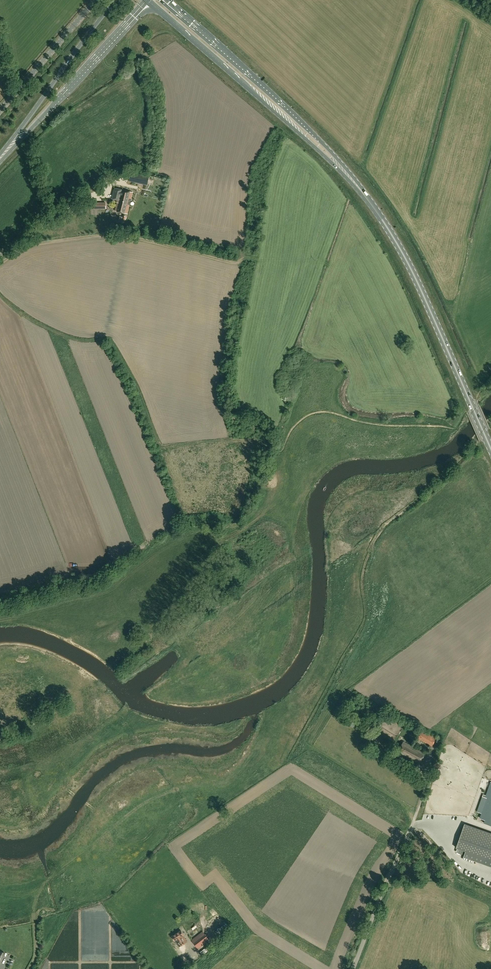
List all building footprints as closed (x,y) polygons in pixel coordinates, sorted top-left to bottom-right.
[(147,185),(149,176),(131,172),(129,181),(147,185)] [(167,187),(168,179),(154,177),(152,191),(155,192),(155,187),(159,187),(158,191),(165,192),(166,187),(167,187)] [(127,213),(132,192),(114,188),(112,198),(117,200),(115,210),(127,213)] [(432,746),(436,738),(421,730),(417,738),(432,746)] [(420,763),(425,753),(403,741),(398,752),(420,763)] [(480,817),(481,818),(485,820),(484,823),(490,825),(490,782),(486,795),(483,794),(482,796),(487,798),(481,813),(480,817)] [(456,848),(459,849),(465,851),(484,858),(482,863),(490,866),(490,833),(465,824),(456,848)] [(480,892),(490,903),(490,891),(490,890),(490,889),(490,884),(487,880),(480,886),(484,889),(480,892)] [(458,921),(456,942),(465,942),(467,922),(458,921)] [(479,945),(490,946),(490,925),(480,925),(479,945)] [(179,947),(187,941),(183,935),(184,934),(181,930),(171,936),(174,940),(175,940),(179,947)] [(207,940),(201,932),(192,940),(198,949),(205,943),(204,942),(207,940)] [(489,953),(483,953),(483,964),(478,964),(478,968),(489,968),(489,953)]
